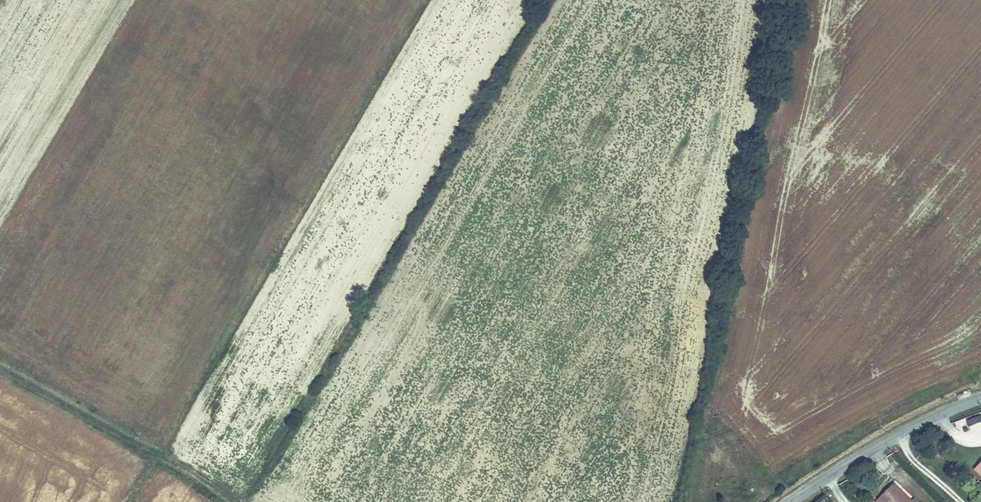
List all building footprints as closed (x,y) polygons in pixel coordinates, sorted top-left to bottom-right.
[(897,488),(883,501),(912,501),(897,488)]
